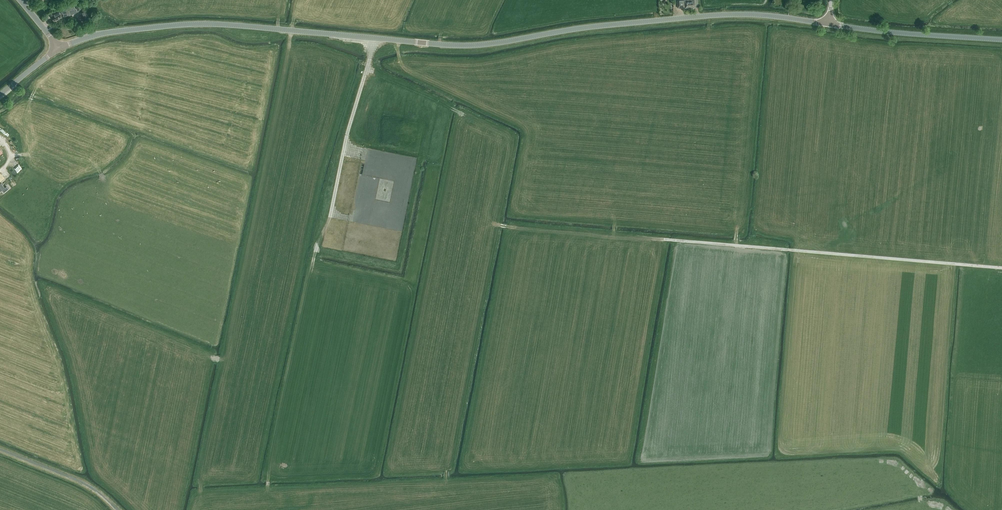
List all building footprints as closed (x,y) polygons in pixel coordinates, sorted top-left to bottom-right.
[(75,4),(66,8),(59,10),(58,9),(56,11),(55,10),(50,12),(51,14),(52,16),(55,22),(62,18),(60,12),(61,12),(63,17),(71,15),(70,12),(77,9),(75,4)] [(87,10),(81,12),(84,20),(90,18),(87,10)]
